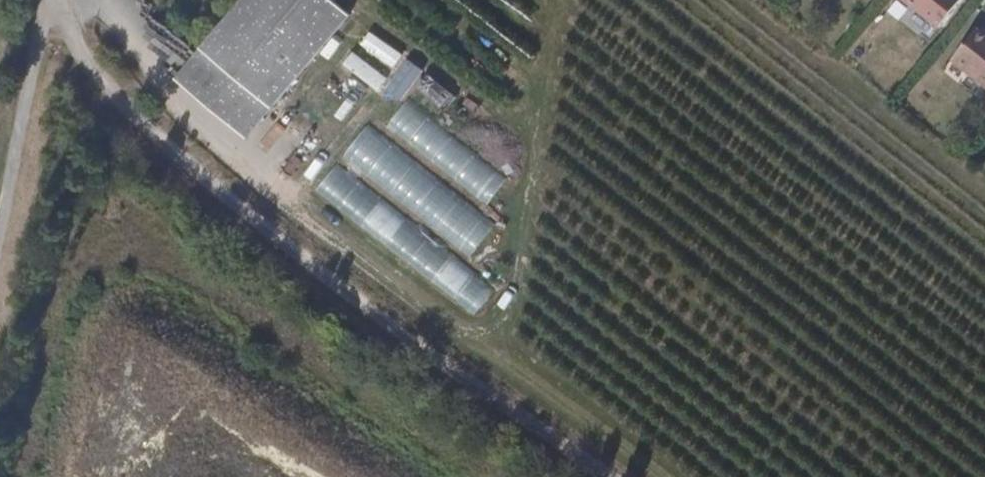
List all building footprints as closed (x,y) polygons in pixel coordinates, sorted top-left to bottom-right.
[(246,134),(351,13),(335,0),(236,0),(172,74),(246,134)] [(934,29),(957,0),(897,0),(934,29)] [(984,40),(984,39),(974,30),(949,62),(984,90),(984,41),(984,40)] [(371,32),(363,41),(385,59),(392,50),(371,32)] [(377,88),(386,77),(353,52),(345,63),(377,88)] [(498,220),(365,126),(345,154),(478,248),(498,220)] [(496,287),(334,167),(319,188),(481,307),(496,287)]
